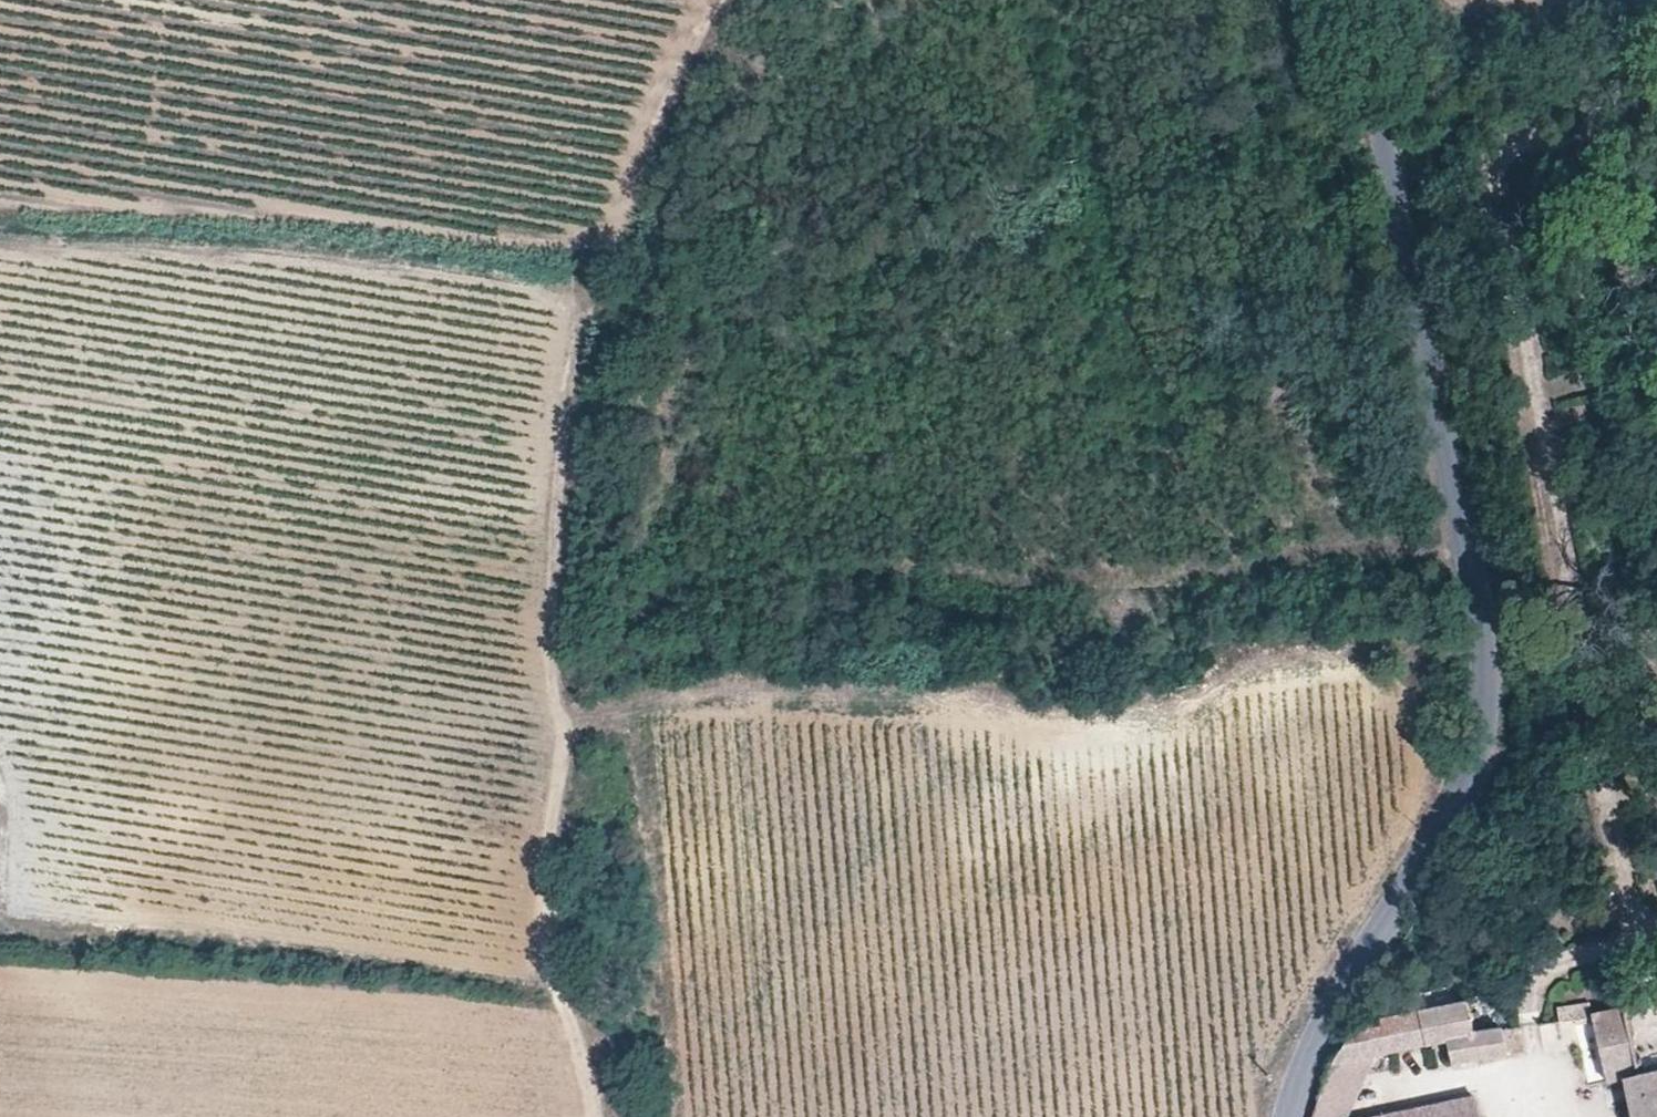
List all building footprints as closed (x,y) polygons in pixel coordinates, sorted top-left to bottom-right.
[(1559,1021),(1586,1018),(1584,1001),(1558,1004),(1559,1021)] [(1466,1002),(1360,1024),(1338,1062),(1448,1041),(1450,1054),(1452,1063),(1508,1054),(1503,1030),(1475,1034),(1466,1002)] [(1594,1014),(1606,1084),(1623,1081),(1630,1116),(1656,1116),(1656,1002),(1644,1004),(1628,1008),(1594,1014)] [(1450,1054),(1448,1041),(1338,1062),(1377,1067),(1450,1054)] [(1376,1070),(1336,1064),(1315,1116),(1355,1116),(1376,1070)] [(1474,1099),(1388,1116),(1478,1116),(1474,1099)]
